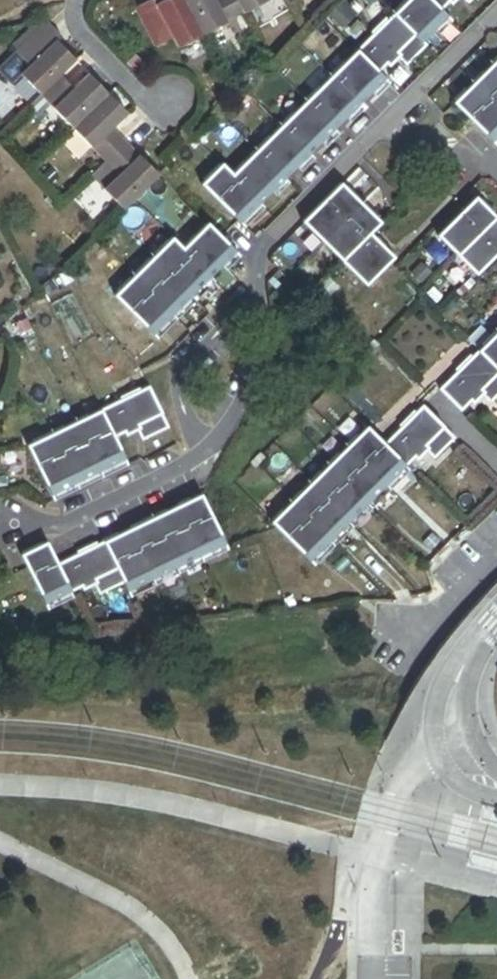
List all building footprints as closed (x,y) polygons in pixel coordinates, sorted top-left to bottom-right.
[(155,3),(153,0),(146,0),(136,6),(156,45),(173,36),(178,46),(202,33),(185,0),(160,0),(155,3)] [(237,0),(185,0),(202,33),(230,18),(243,12),(237,0)] [(243,12),(266,0),(237,0),(243,12)] [(426,0),(409,0),(393,16),(418,41),(442,16),(436,10),(426,0)] [(436,10),(445,2),(448,5),(452,0),(426,0),(436,10)] [(249,23),(243,12),(230,18),(236,30),(249,23)] [(418,41),(393,16),(356,54),(375,73),(384,64),(386,66),(395,57),(404,66),(423,46),(418,41)] [(61,36),(46,20),(37,30),(14,51),(28,66),(19,74),(38,94),(61,73),(77,58),(65,45),(63,47),(57,41),(61,36)] [(10,46),(14,51),(37,30),(32,25),(10,46)] [(375,73),(356,54),(331,79),(357,104),(381,80),(375,73)] [(488,65),(496,74),(496,56),(488,65)] [(488,65),(470,83),(496,110),(496,74),(488,65)] [(75,87),(61,73),(38,94),(50,106),(71,129),(108,94),(89,73),(75,87)] [(357,104),(331,79),(306,104),(331,130),(357,104)] [(470,83),(450,103),(487,140),(496,130),(496,110),(470,83)] [(30,102),(41,114),(50,106),(38,94),(30,102)] [(127,114),(108,94),(71,129),(103,163),(125,142),(112,128),(127,114)] [(331,130),(306,104),(281,129),(307,155),(331,130)] [(307,155),(281,129),(257,154),(282,179),(307,155)] [(487,140),(493,145),(496,141),(496,130),(487,140)] [(144,162),(125,142),(103,163),(117,177),(103,190),(122,211),(161,174),(147,159),(144,162)] [(282,179),(257,154),(232,179),(258,204),(282,179)] [(89,176),(103,190),(117,177),(103,163),(89,176)] [(258,204),(232,179),(220,167),(202,185),(240,222),(258,204)] [(322,241),(358,204),(340,185),(304,222),(322,241)] [(455,257),(492,219),(473,200),(436,239),(455,257)] [(263,209),(258,204),(240,222),(245,227),(263,209)] [(377,223),(358,204),(322,241),(342,260),(367,233),(377,223)] [(492,219),(455,257),(473,275),(496,250),(496,224),(492,219)] [(206,227),(184,251),(209,275),(232,251),(206,227)] [(392,257),(367,233),(342,260),(366,284),(392,257)] [(172,240),(152,261),(189,296),(209,275),(184,251),(172,240)] [(189,296),(152,261),(134,280),(171,315),(189,296)] [(209,275),(189,296),(195,302),(215,281),(209,275)] [(171,315),(134,280),(117,297),(154,332),(171,315)] [(195,302),(189,296),(171,315),(177,321),(195,302)] [(171,315),(154,332),(160,338),(177,321),(171,315)] [(478,353),(496,371),(496,334),(478,353)] [(478,353),(440,391),(459,410),(469,400),(472,403),(480,394),(488,402),(496,393),(496,371),(478,353)] [(146,388),(99,411),(111,435),(123,429),(125,434),(136,428),(141,439),(165,427),(146,388)] [(422,408),(384,446),(402,465),(411,456),(414,459),(425,449),(434,458),(452,439),(422,408)] [(111,435),(99,411),(76,422),(99,470),(122,459),(111,435)] [(99,470),(76,422),(52,434),(76,481),(99,470)] [(366,429),(348,446),(385,482),(402,465),(384,446),(366,429)] [(76,481),(52,434),(28,446),(51,493),(76,481)] [(385,482),(348,446),(329,465),(366,501),(385,482)] [(122,459),(99,470),(102,477),(126,466),(122,459)] [(366,501),(329,465),(310,484),(347,521),(366,501)] [(402,465),(385,482),(390,488),(408,470),(402,465)] [(102,477),(99,470),(76,481),(79,488),(102,477)] [(76,481),(51,493),(55,500),(79,488),(76,481)] [(390,488),(385,482),(366,501),(371,507),(390,488)] [(347,521),(310,484),(291,503),(328,540),(347,521)] [(199,496),(175,507),(198,554),(222,542),(199,496)] [(371,507),(366,501),(347,521),(352,526),(371,507)] [(328,540),(291,503),(273,522),(309,558),(328,540)] [(175,507),(151,519),(174,566),(198,554),(175,507)] [(174,566),(151,519),(127,531),(150,578),(174,566)] [(352,526),(347,521),(328,540),(333,545),(352,526)] [(150,578),(127,531),(103,542),(122,581),(126,589),(150,578)] [(328,540),(309,558),(315,564),(333,545),(328,540)] [(69,589),(57,565),(46,542),(22,554),(44,601),(69,589)] [(122,581),(103,542),(57,565),(69,589),(80,583),(82,587),(93,582),(98,593),(122,581)] [(222,542),(198,554),(201,561),(225,550),(222,542)] [(198,554),(174,566),(177,573),(201,561),(198,554)] [(177,573),(174,566),(150,578),(153,585),(177,573)] [(153,585),(150,578),(126,589),(129,596),(153,585)] [(72,597),(69,589),(44,601),(48,608),(72,597)]
